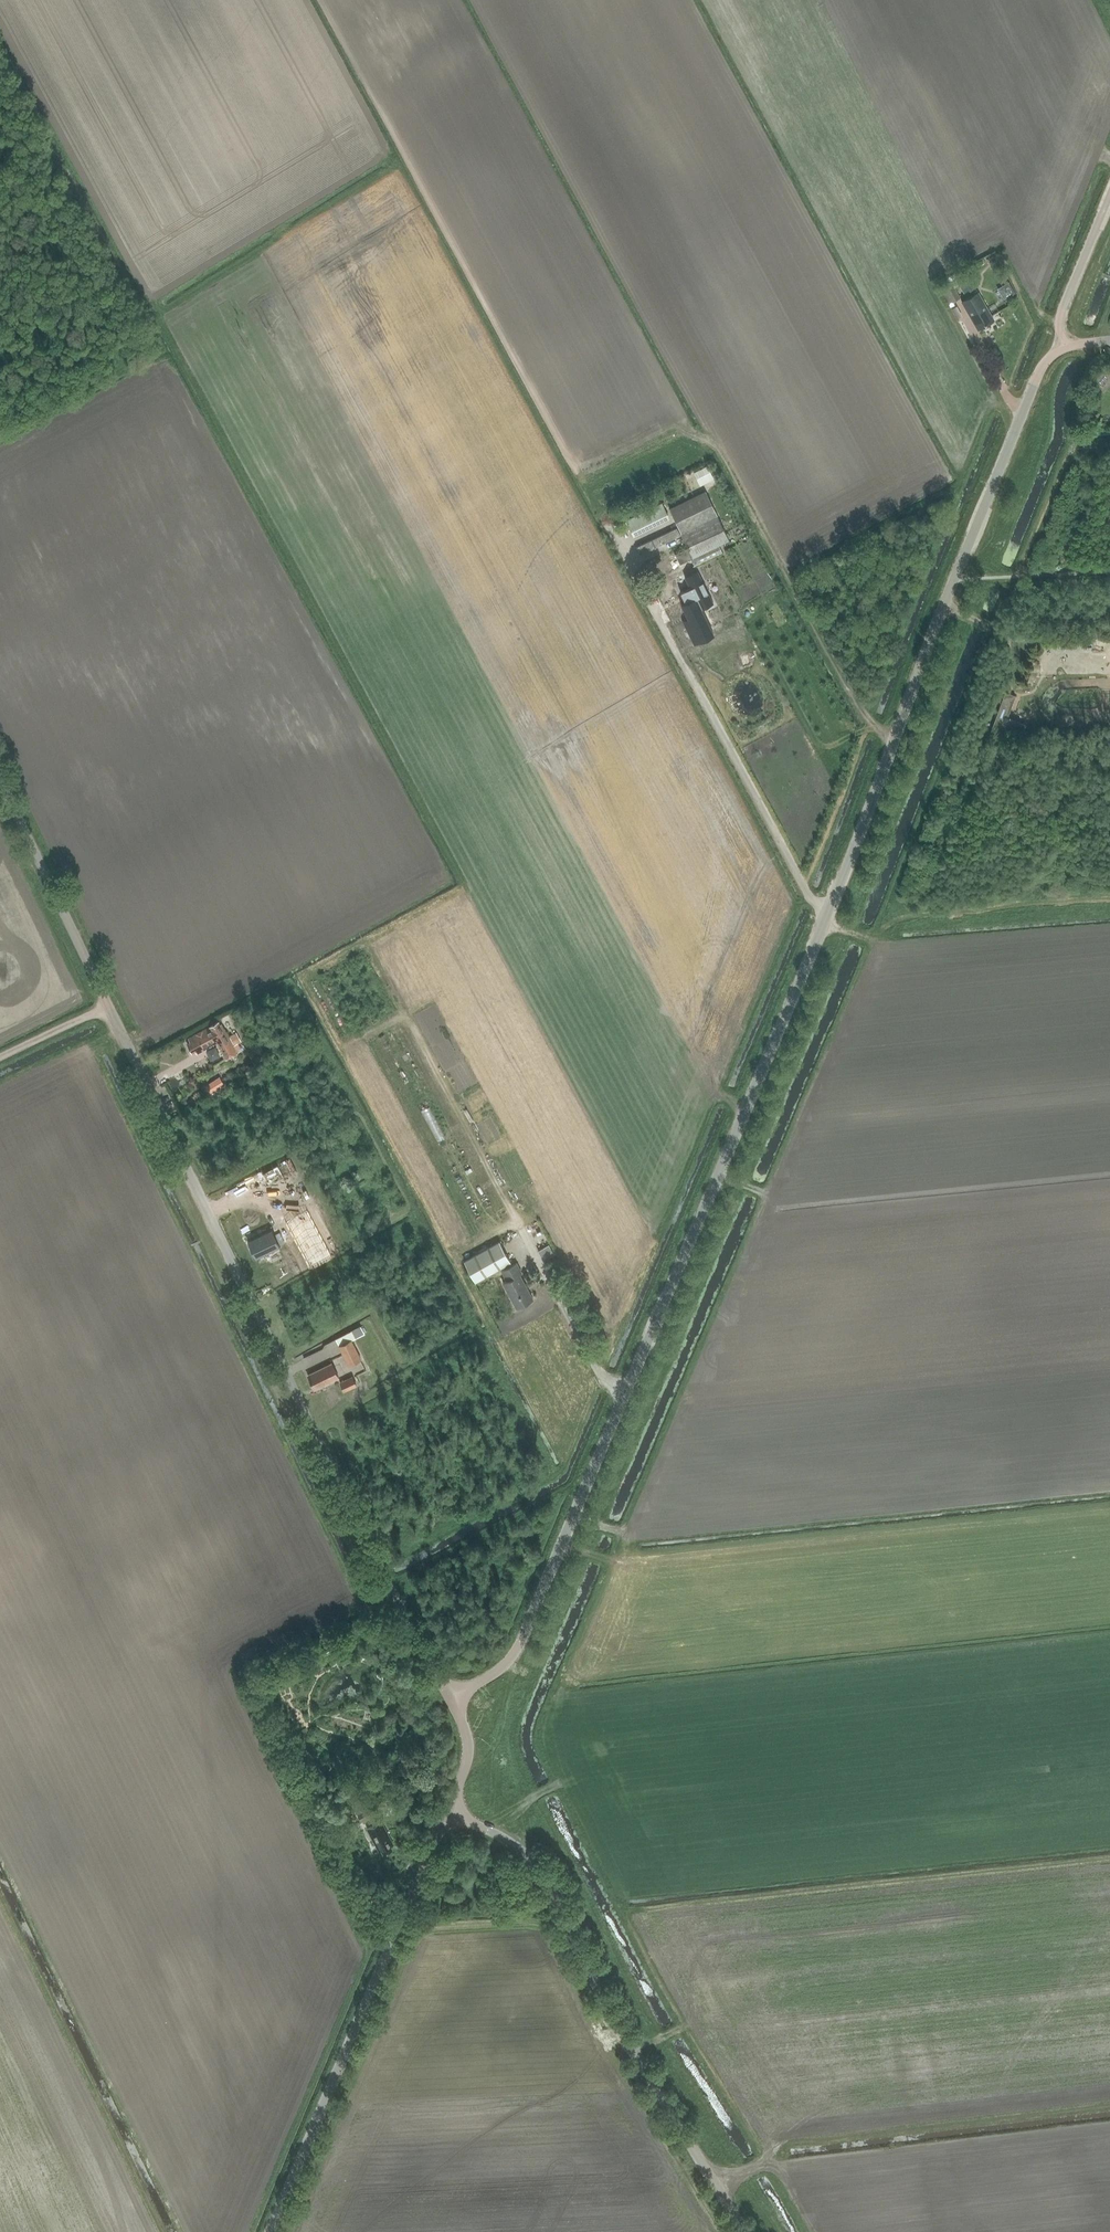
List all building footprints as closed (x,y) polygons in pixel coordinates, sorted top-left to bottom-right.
[(964,293),(976,287),(967,271),(955,277),(959,285),(964,293)] [(955,287),(959,285),(955,277),(942,285),(951,302),(960,297),(955,287)] [(1009,281),(999,287),(1005,297),(1015,291),(1009,281)] [(978,293),(962,302),(978,330),(994,321),(978,293)] [(1099,370),(1092,380),(1098,385),(1105,375),(1099,370)] [(707,466),(693,473),(699,486),(714,478),(707,466)] [(688,548),(660,561),(670,581),(684,574),(680,564),(691,559),(694,564),(722,550),(719,545),(729,540),(717,516),(705,491),(669,508),(688,548)] [(661,502),(624,520),(632,536),(668,518),(661,502)] [(692,589),(681,594),(687,605),(682,607),(698,639),(713,632),(703,610),(715,604),(700,572),(686,579),(692,589)] [(998,739),(1013,698),(1003,694),(987,735),(998,739)] [(197,1053),(217,1042),(226,1058),(238,1052),(234,1045),(241,1041),(236,1033),(229,1036),(222,1023),(220,1024),(219,1021),(210,1026),(211,1026),(203,1030),(202,1030),(197,1033),(189,1038),(191,1041),(188,1043),(193,1052),(196,1050),(197,1053)] [(210,1095),(225,1086),(220,1077),(205,1086),(210,1095)] [(270,1187),(265,1175),(257,1178),(262,1190),(270,1187)] [(236,1224),(249,1219),(245,1206),(231,1211),(236,1224)] [(286,1222),(309,1267),(331,1255),(307,1211),(286,1222)] [(271,1229),(247,1243),(257,1260),(280,1247),(271,1229)] [(476,1282),(511,1262),(499,1241),(464,1261),(476,1282)] [(542,1260),(555,1254),(551,1244),(538,1249),(542,1260)] [(516,1308),(533,1299),(520,1274),(522,1273),(517,1263),(502,1271),(507,1281),(503,1283),(516,1308)] [(360,1327),(352,1331),(355,1338),(363,1334),(360,1327)] [(352,1339),(338,1346),(348,1365),(362,1358),(352,1339)] [(332,1364),(310,1374),(307,1376),(312,1387),(315,1385),(316,1388),(338,1378),(332,1364)] [(352,1376),(339,1382),(343,1391),(356,1385),(352,1376)] [(390,1846),(393,1844),(382,1822),(368,1829),(379,1852),(383,1850),(384,1852),(392,1849),(390,1846)]
